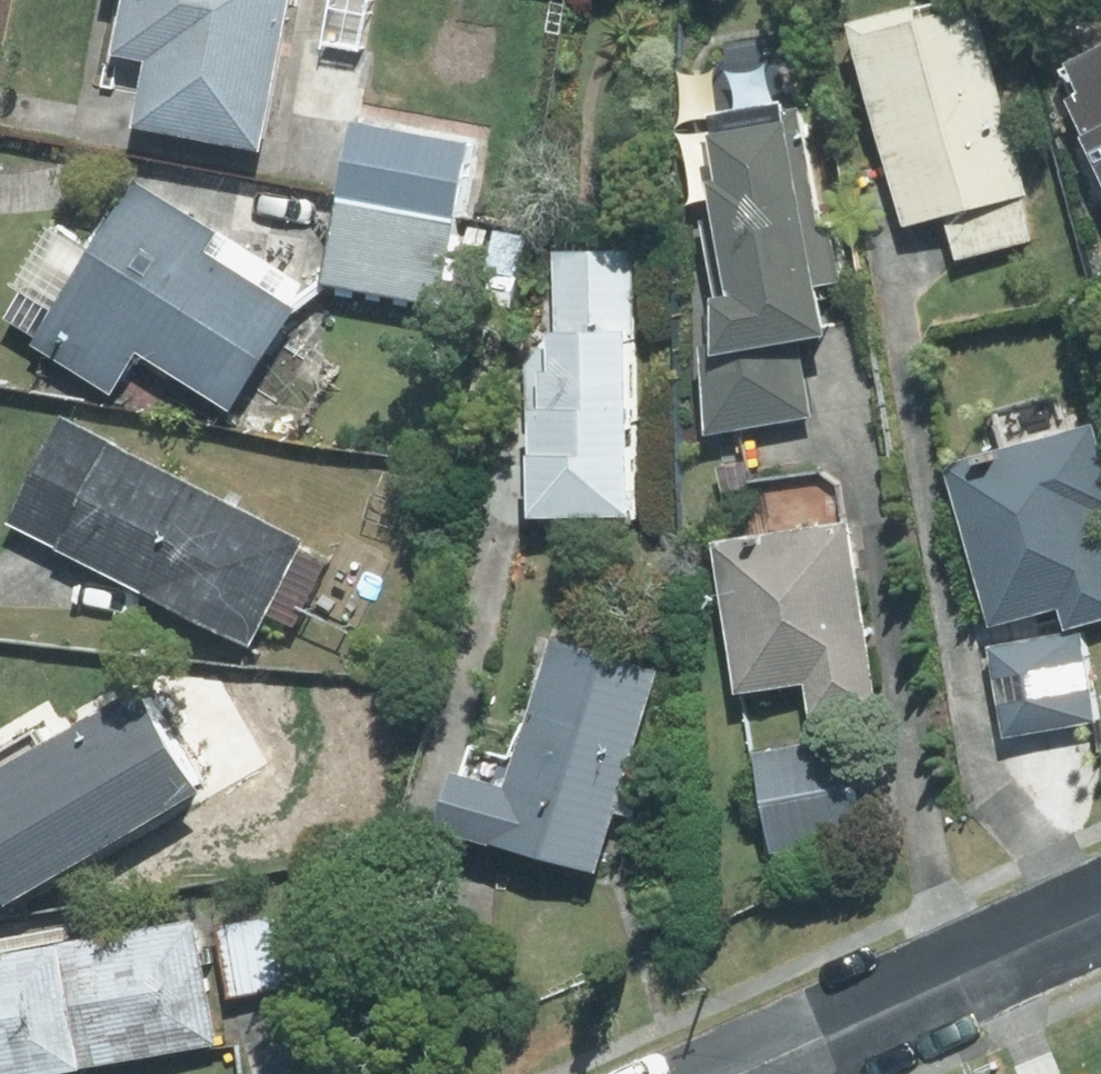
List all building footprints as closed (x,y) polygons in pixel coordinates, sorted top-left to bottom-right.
[(127,134),(260,157),(287,0),(115,0),(117,0),(106,61),(139,66),(127,134)] [(919,8),(842,30),(899,232),(940,220),(953,265),(1031,243),(1019,201),(1025,200),(970,9),(923,23),(919,8)] [(1055,83),(1100,195),(1100,64),(1055,83)] [(821,343),(779,131),(776,112),(711,123),(714,142),(700,144),(708,191),(701,193),(707,228),(696,230),(710,306),(699,307),(707,352),(694,355),(701,443),(809,421),(796,348),(821,343)] [(438,308),(464,143),(346,124),(320,290),(438,308)] [(131,184),(28,349),(109,400),(134,359),(227,416),(293,311),(203,255),(215,236),(131,184)] [(543,379),(533,379),(533,417),(523,417),(523,525),(624,524),(623,339),(634,339),(633,257),(554,258),(554,341),(543,341),(543,379)] [(937,468),(981,628),(1043,611),(1049,635),(1100,621),(1100,553),(1092,520),(1100,517),(1100,452),(1084,391),(991,416),(1001,450),(937,468)] [(246,653),(301,546),(58,421),(3,528),(246,653)] [(800,690),(805,722),(874,712),(845,526),(708,547),(732,700),(800,690)] [(971,655),(983,736),(1060,725),(1063,750),(1097,745),(1082,638),(971,655)] [(655,674),(546,644),(503,795),(446,779),(430,835),(594,881),(655,674)] [(0,767),(0,912),(1,914),(79,869),(196,802),(131,691),(0,767)] [(831,741),(750,757),(770,858),(850,842),(831,741)] [(300,915),(214,930),(226,1000),(313,985),(300,915)] [(0,962),(0,1073),(88,1073),(214,1051),(192,927),(0,962)]
